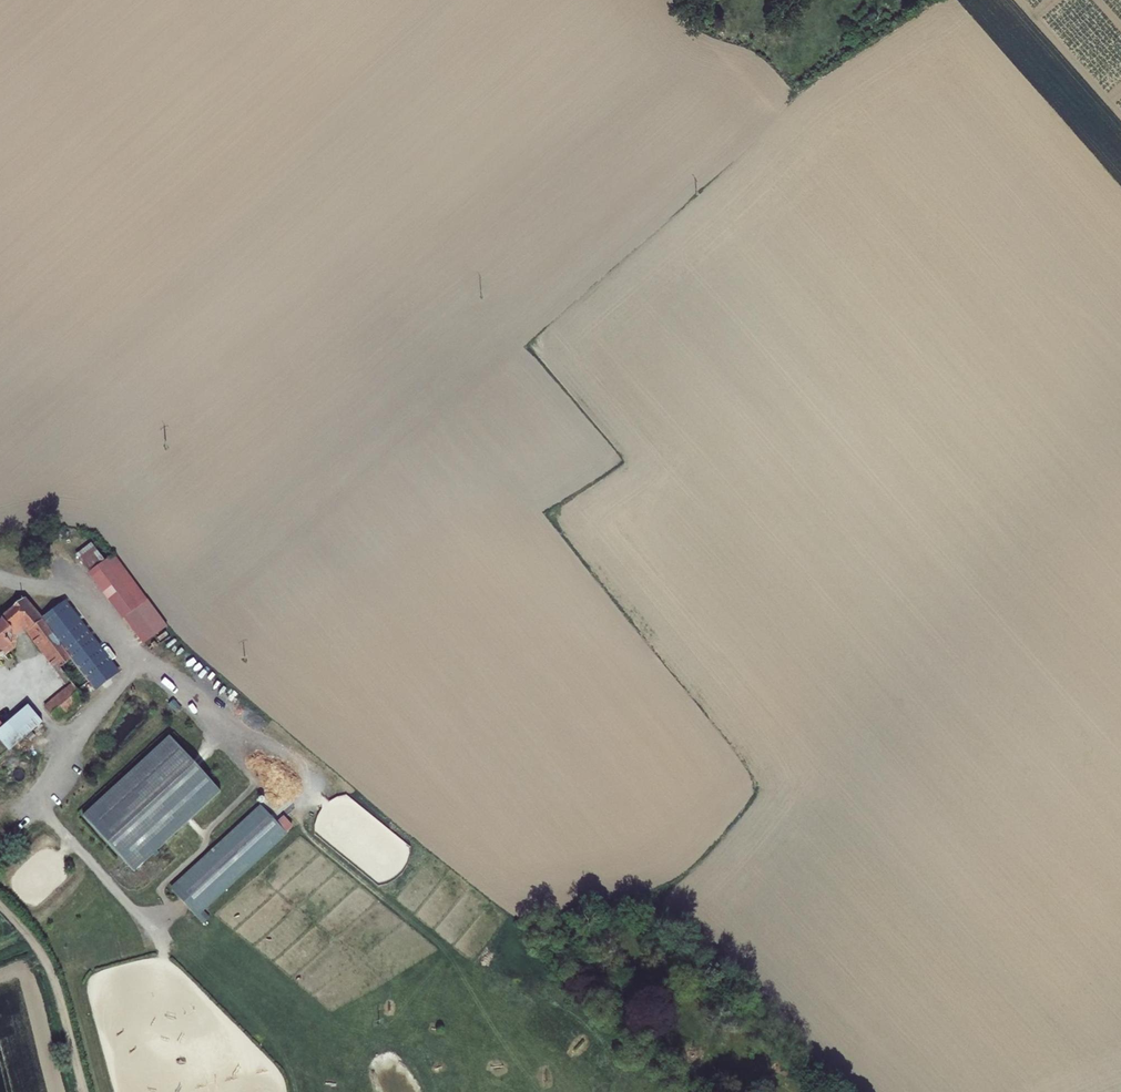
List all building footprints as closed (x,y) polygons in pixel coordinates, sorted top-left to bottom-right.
[(105,561),(92,543),(76,555),(137,637),(153,625),(139,606),(148,599),(114,554),(105,561)] [(11,630),(20,623),(25,629),(26,628),(27,630),(30,628),(73,685),(46,708),(57,721),(84,697),(79,691),(90,683),(89,682),(112,665),(65,603),(43,619),(26,599),(10,612),(2,619),(0,620),(0,654),(11,645),(4,637),(11,630)] [(30,732),(42,722),(26,706),(15,716),(0,729),(0,758),(30,732)] [(221,790),(167,734),(82,816),(136,872),(221,790)] [(258,807),(175,884),(201,912),(284,834),(258,807)]
